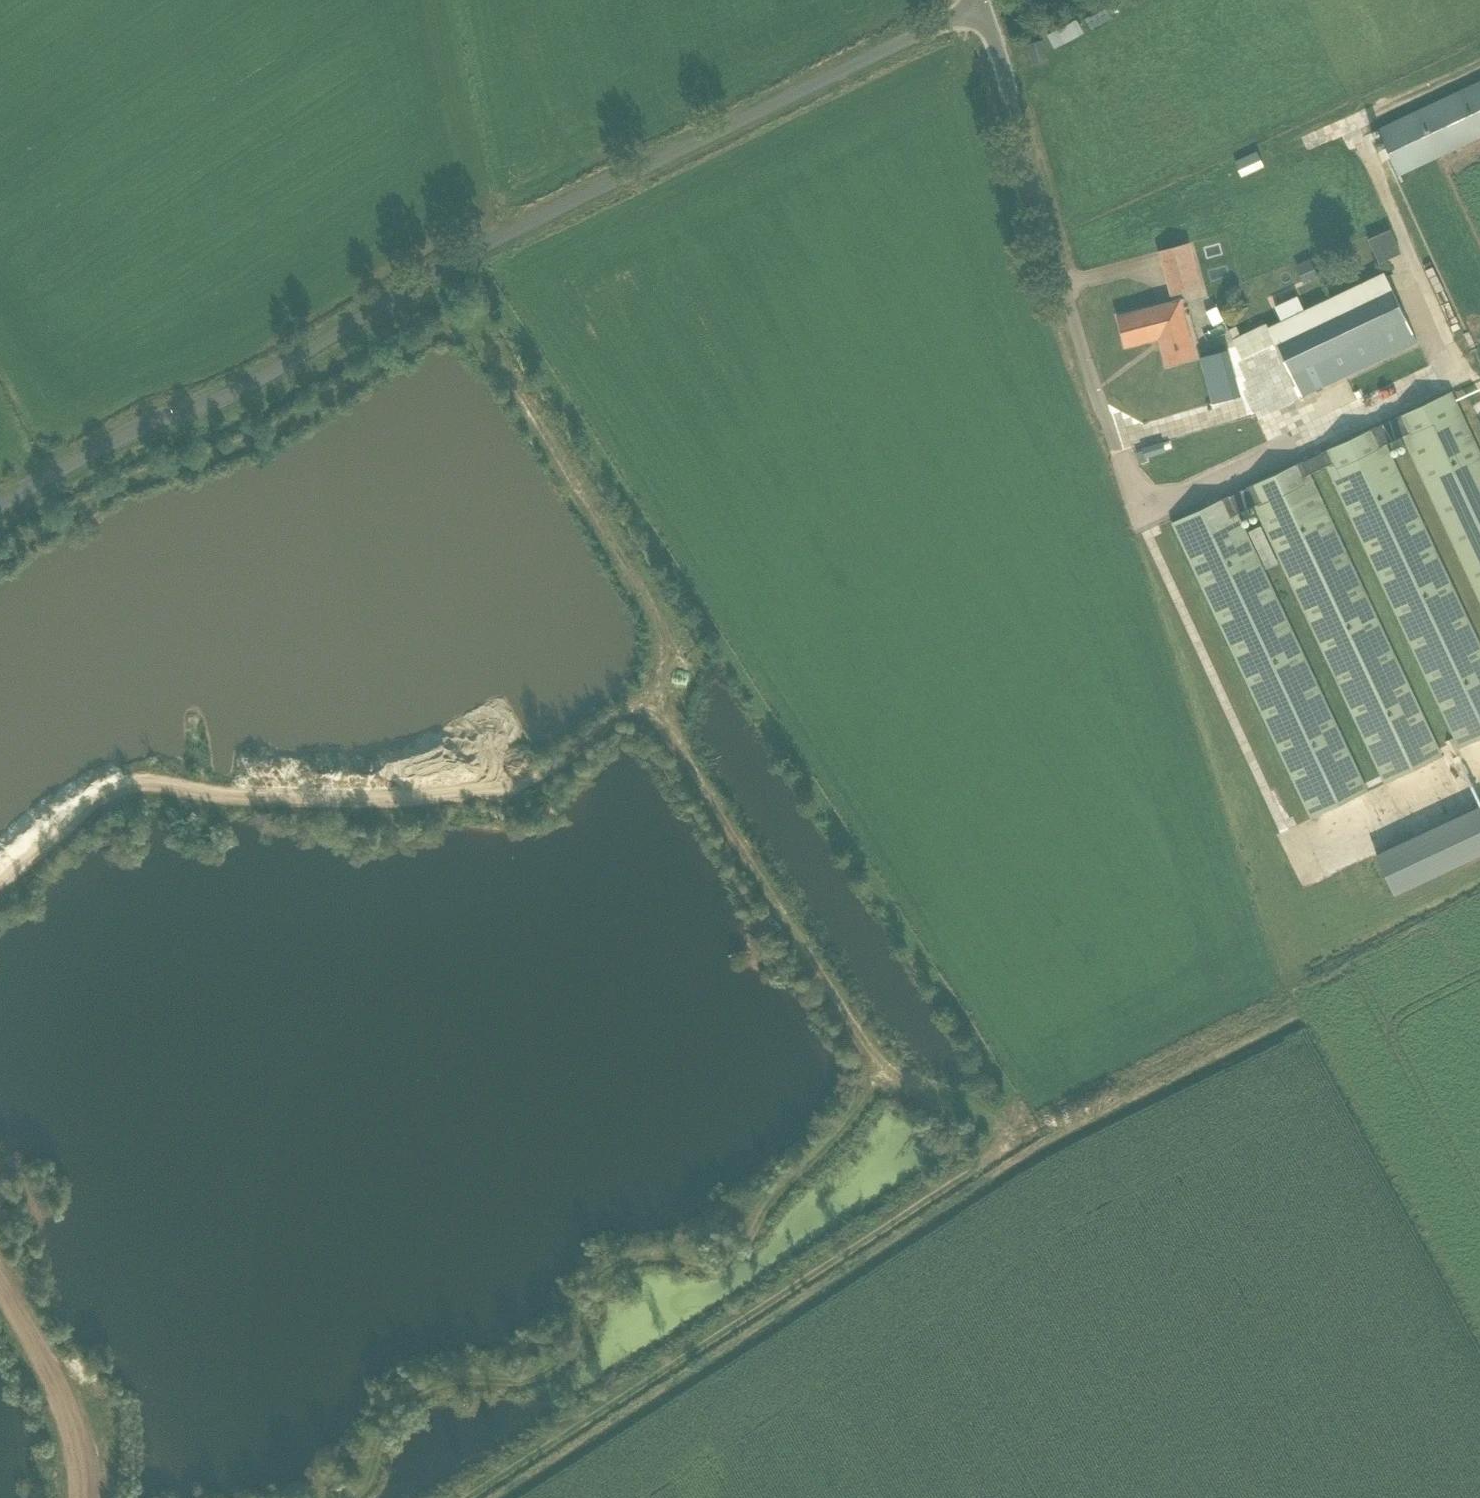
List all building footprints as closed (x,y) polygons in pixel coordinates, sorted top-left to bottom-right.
[(1053,47),(1084,34),(1079,20),(1047,32),(1053,47)] [(1048,59),(1043,39),(1028,43),(1034,63),(1048,59)] [(1376,128),(1386,148),(1398,174),(1435,156),(1454,148),(1475,137),(1479,135),(1479,79),(1376,128)] [(1237,175),(1259,165),(1252,150),(1230,161),(1237,175)] [(1375,260),(1398,251),(1388,226),(1365,236),(1375,260)] [(1172,292),(1202,284),(1190,242),(1160,250),(1172,292)] [(1309,265),(1295,271),(1301,282),(1315,276),(1309,265)] [(1343,334),(1401,305),(1385,272),(1327,300),(1343,334)] [(1269,328),(1286,362),(1343,334),(1327,300),(1269,328)] [(1196,357),(1190,337),(1188,328),(1185,329),(1177,301),(1119,316),(1127,345),(1160,337),(1167,365),(1196,357)] [(1401,305),(1343,334),(1286,362),(1302,395),(1416,341),(1401,305)] [(1229,349),(1199,357),(1213,404),(1242,395),(1229,349)] [(1311,816),(1368,790),(1238,512),(1254,504),(1384,782),(1443,755),(1310,472),(1326,465),(1458,747),(1479,737),(1479,641),(1387,442),(1402,435),(1479,601),(1479,452),(1451,391),(1173,522),(1311,816)] [(1376,853),(1394,893),(1479,853),(1479,805),(1376,853)]
